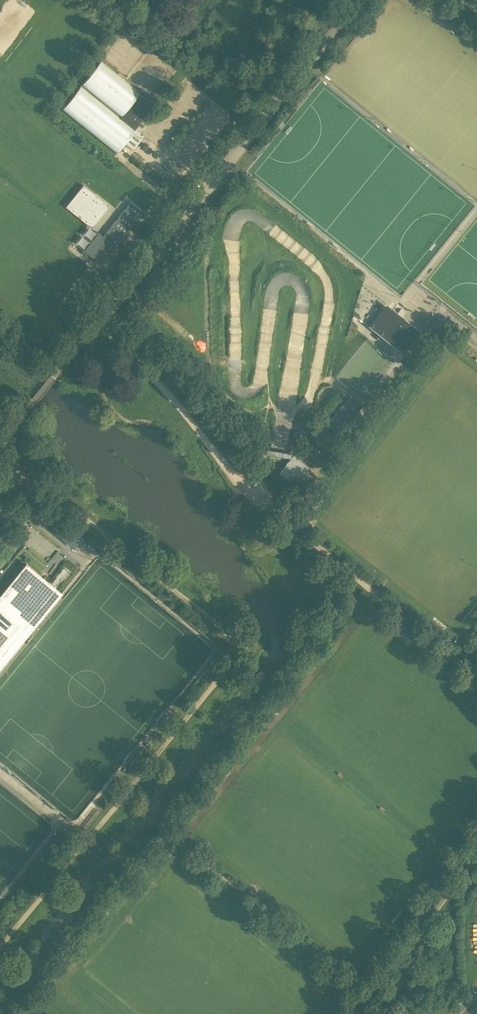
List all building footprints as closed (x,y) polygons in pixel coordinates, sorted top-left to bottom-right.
[(132,150),(144,136),(136,129),(154,105),(100,62),(62,109),(116,153),(124,144),(132,150)] [(81,218),(88,224),(92,227),(97,221),(109,206),(83,185),(66,206),(81,218)] [(143,211),(131,201),(103,236),(99,232),(84,250),(96,259),(98,256),(104,260),(143,211)] [(389,300),(387,303),(375,293),(359,313),(371,323),(402,348),(402,349),(421,326),(423,323),(423,322),(422,322),(420,325),(399,308),(402,305),(401,305),(397,301),(396,301),(394,304),(389,300)] [(342,430),(361,406),(349,396),(347,398),(333,415),(329,420),(342,430)] [(309,422),(304,421),(300,441),(306,442),(309,422)] [(314,438),(298,458),(294,454),(279,472),(283,475),(297,487),(312,469),(310,467),(338,433),(326,423),(314,438)] [(266,447),(265,452),(289,456),(290,450),(266,447)] [(7,520),(0,528),(0,531),(4,534),(12,525),(7,520)] [(82,537),(62,522),(56,530),(55,531),(74,547),(82,537)] [(55,590),(49,585),(45,582),(38,576),(25,565),(0,595),(0,656),(55,590)]
